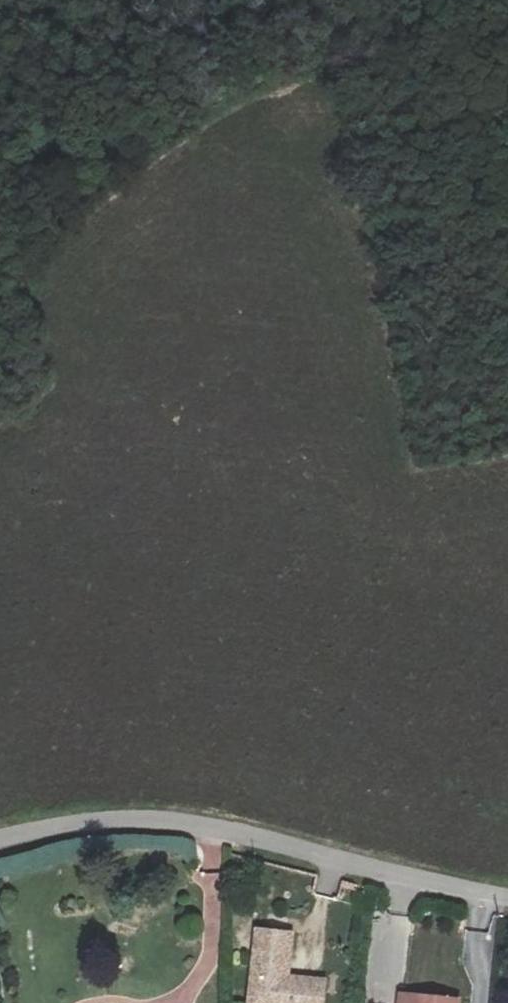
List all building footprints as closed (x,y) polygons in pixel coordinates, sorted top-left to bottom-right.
[(287,976),(291,938),(273,937),(274,931),(256,929),(250,1002),(323,1002),(325,979),(287,976)] [(400,1002),(457,1002),(458,997),(401,991),(400,1002)]
